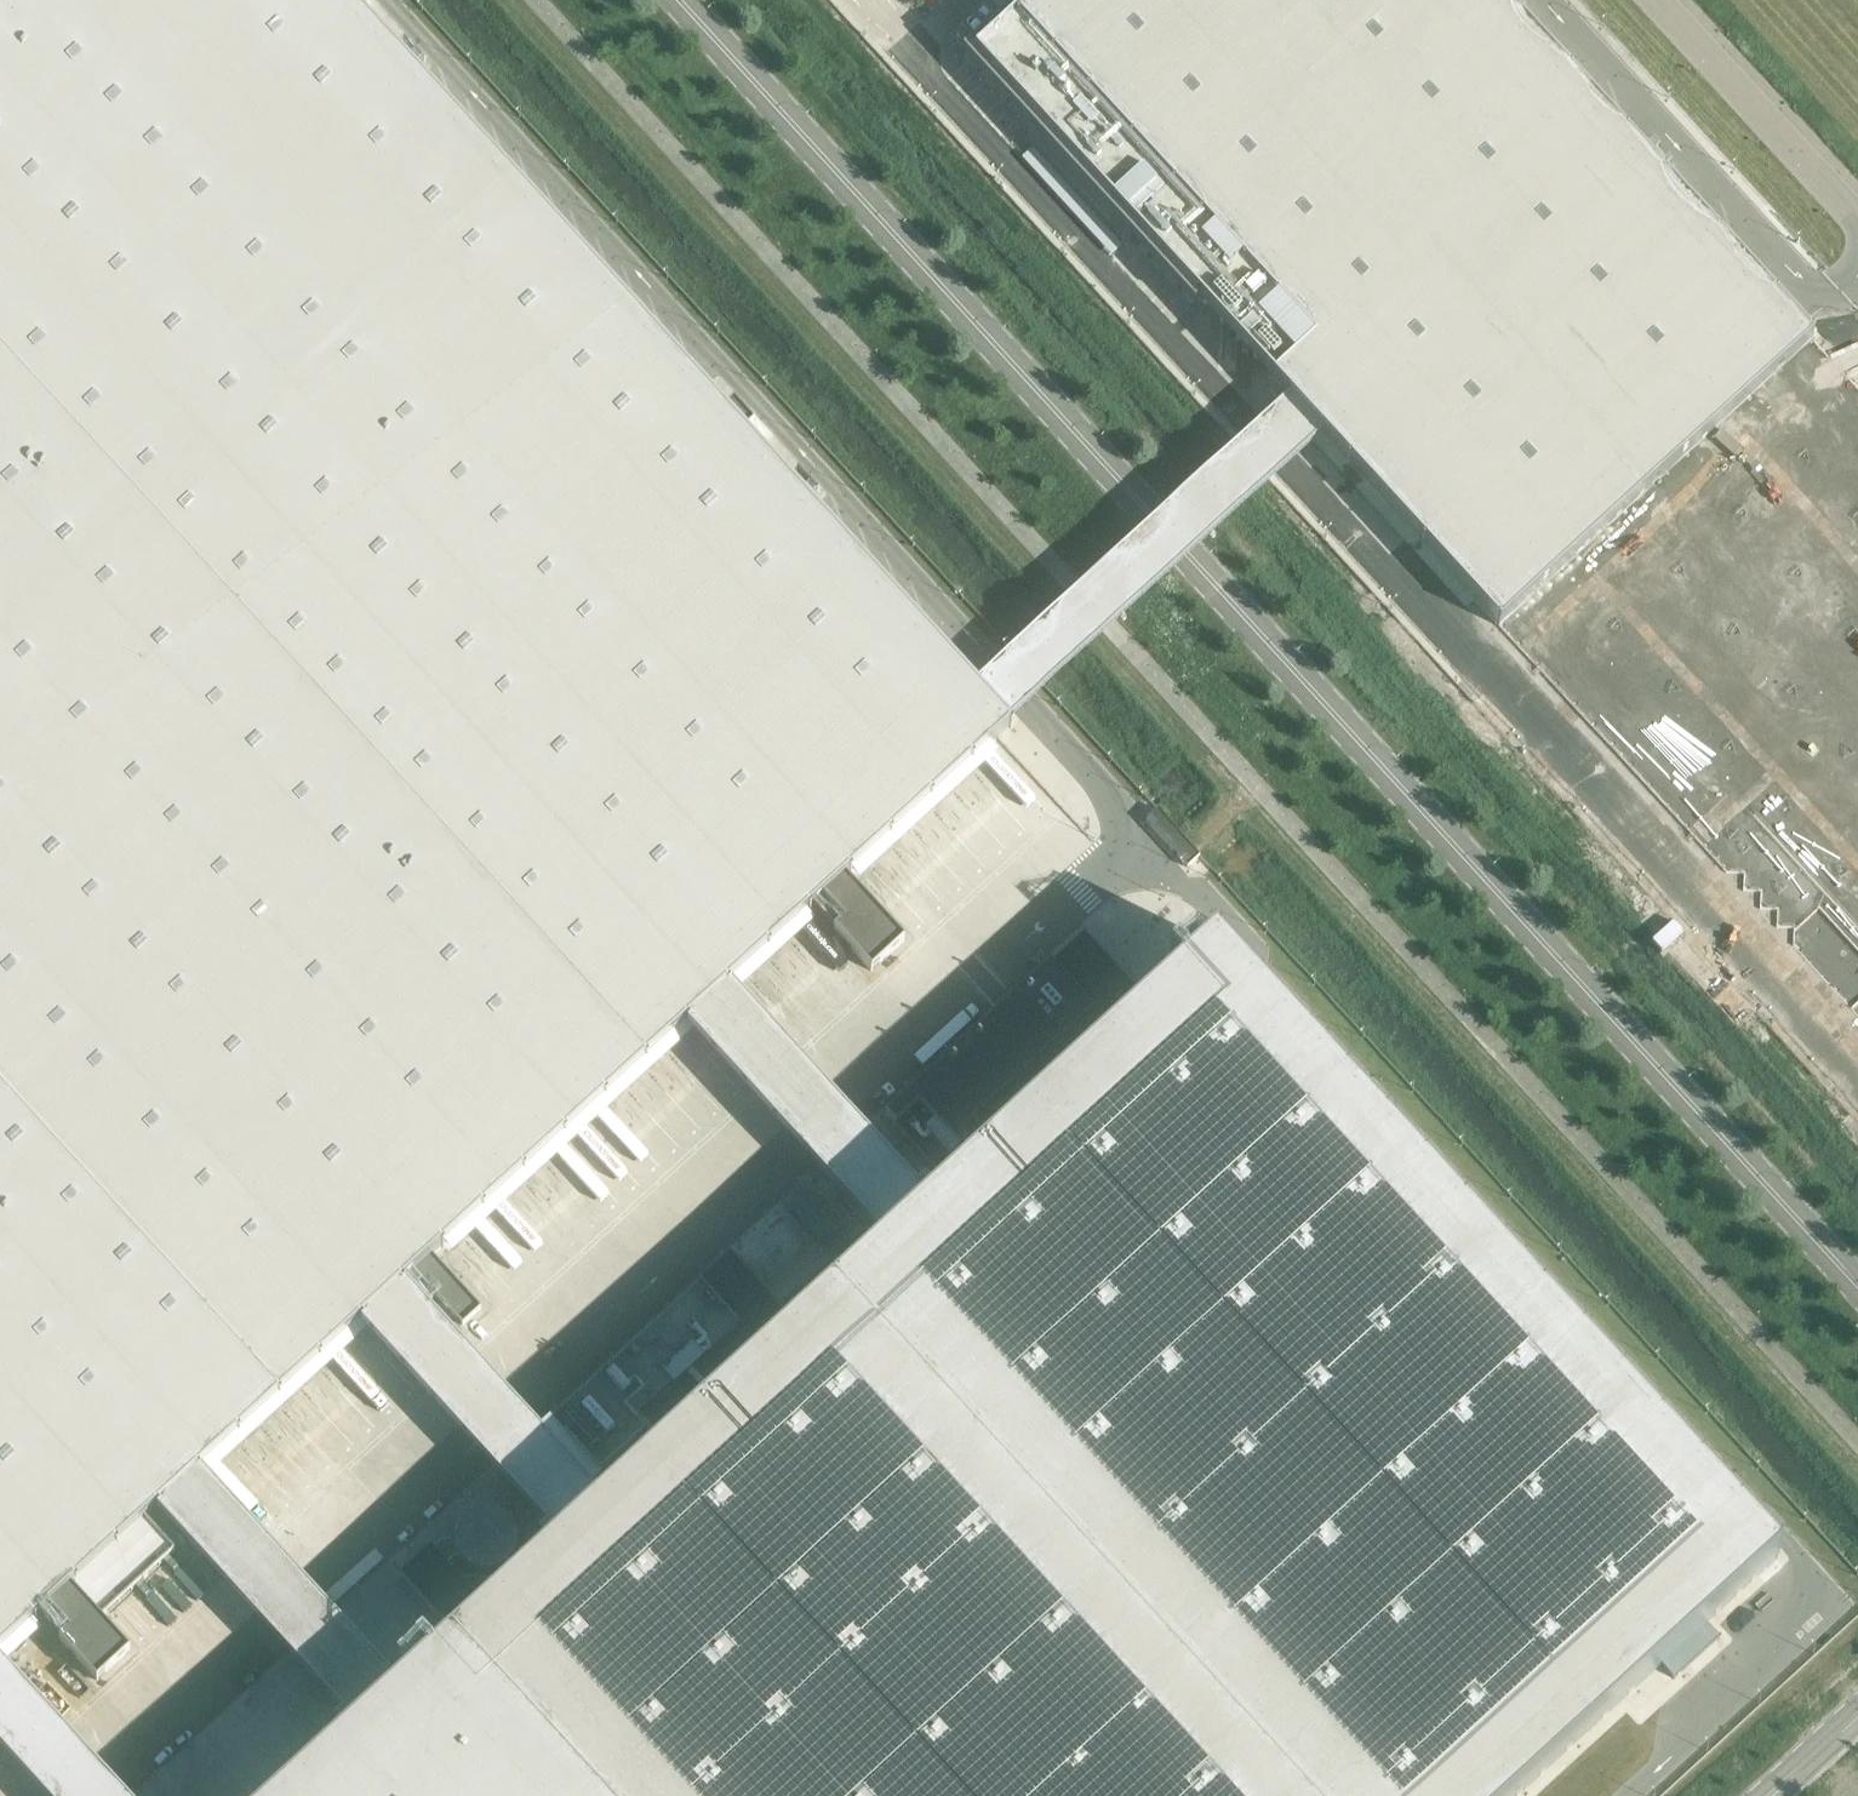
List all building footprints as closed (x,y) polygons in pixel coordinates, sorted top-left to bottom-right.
[(48,1608),(69,1631),(59,1640),(96,1681),(130,1651),(101,1619),(175,1551),(145,1519),(414,1273),(462,1326),(495,1296),(447,1243),(812,908),(822,898),(843,921),(833,930),(871,972),(904,941),(845,877),(1012,725),(744,432),(753,423),(733,401),(724,410),(351,3),(354,0),(0,0),(0,1652),(48,1608)] [(962,54),(1193,307),(1200,301),(1203,304),(1220,322),(1236,340),(1253,359),(1269,377),(1498,627),(1812,340),(1773,297),(1719,238),(1663,177),(1661,176),(1643,155),(1623,134),(1569,75),(1567,73),(1513,14),(1512,12),(1501,0),(1033,0),(1019,13),(1017,14),(1012,8),(962,54)] [(1157,811),(1145,822),(1187,868),(1199,857),(1157,811)] [(1083,935),(884,1117),(937,1174),(1136,992),(1083,935)] [(281,1795),(1518,1795),(1661,1666),(1674,1680),(1719,1638),(1706,1624),(1777,1559),(1212,943),(1204,951),(1178,974),(1139,1010),(1136,1013),(1109,1037),(937,1195),(885,1243),(873,1253),(849,1276),(792,1328),(729,1259),(549,1426),(611,1494),(603,1501),(559,1541),(487,1608),(456,1636),(281,1795)]
